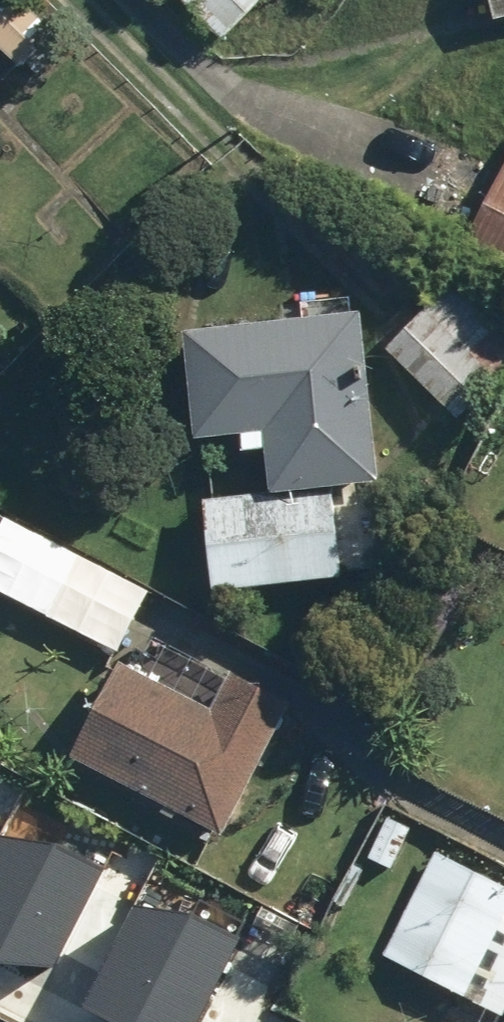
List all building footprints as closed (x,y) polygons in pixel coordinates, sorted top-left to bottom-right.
[(21,68),(53,34),(18,0),(0,0),(0,48),(21,68)] [(262,0),(181,0),(223,41),(262,0)] [(491,19),(503,16),(503,0),(486,0),(491,19)] [(465,240),(503,261),(503,166),(465,240)] [(446,280),(378,343),(445,414),(503,359),(503,342),(446,280)] [(334,488),(379,484),(361,314),(182,333),(193,441),(243,436),(245,453),(265,451),(269,492),(204,499),(213,591),(343,579),(334,488)] [(113,572),(41,535),(8,597),(80,635),(113,572)] [(292,705),(231,673),(211,710),(124,664),(74,757),(222,836),(292,705)] [(48,959),(101,857),(58,834),(0,832),(0,958),(48,959)] [(434,854),(382,958),(459,996),(446,1021),(500,1021),(503,1013),(503,889),(434,854)] [(83,1006),(113,1021),(196,1021),(242,932),(199,909),(135,907),(83,1006)]
